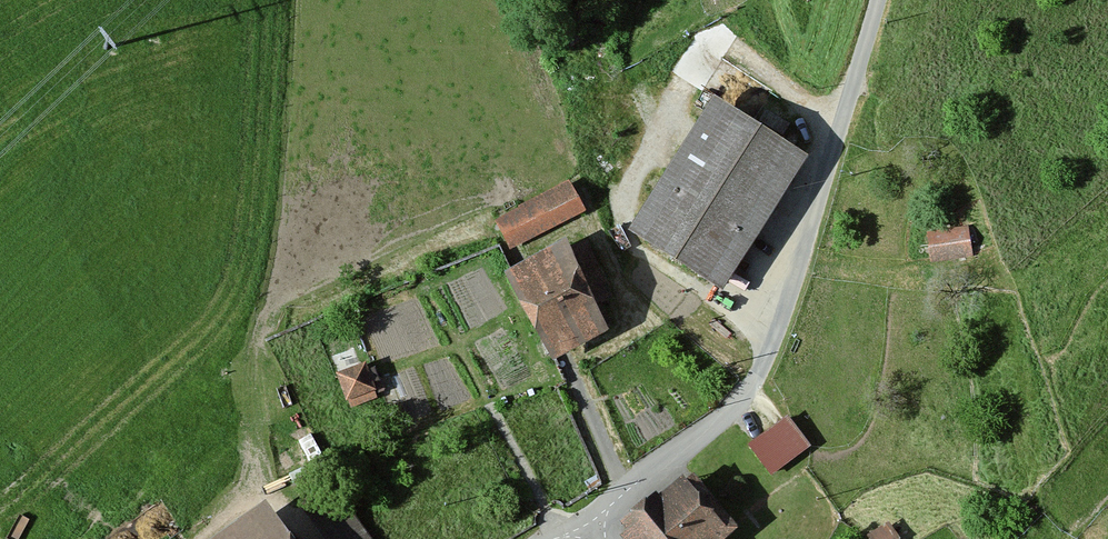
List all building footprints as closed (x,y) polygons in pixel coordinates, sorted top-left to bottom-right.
[(799,159),(704,101),(621,235),(716,293),(799,159)] [(564,181),(487,219),(503,251),(580,213),(564,181)] [(963,229),(923,236),(927,267),(968,263),(963,229)] [(561,243),(498,275),(544,363),(607,331),(561,243)] [(356,364),(329,374),(342,407),(369,397),(356,364)] [(804,449),(779,419),(741,450),(766,480),(804,449)] [(607,531),(613,538),(724,538),(728,536),(683,475),(607,531)] [(291,508),(313,538),(360,538),(323,486),(291,508)] [(210,538),(278,538),(256,508),(210,538)]
